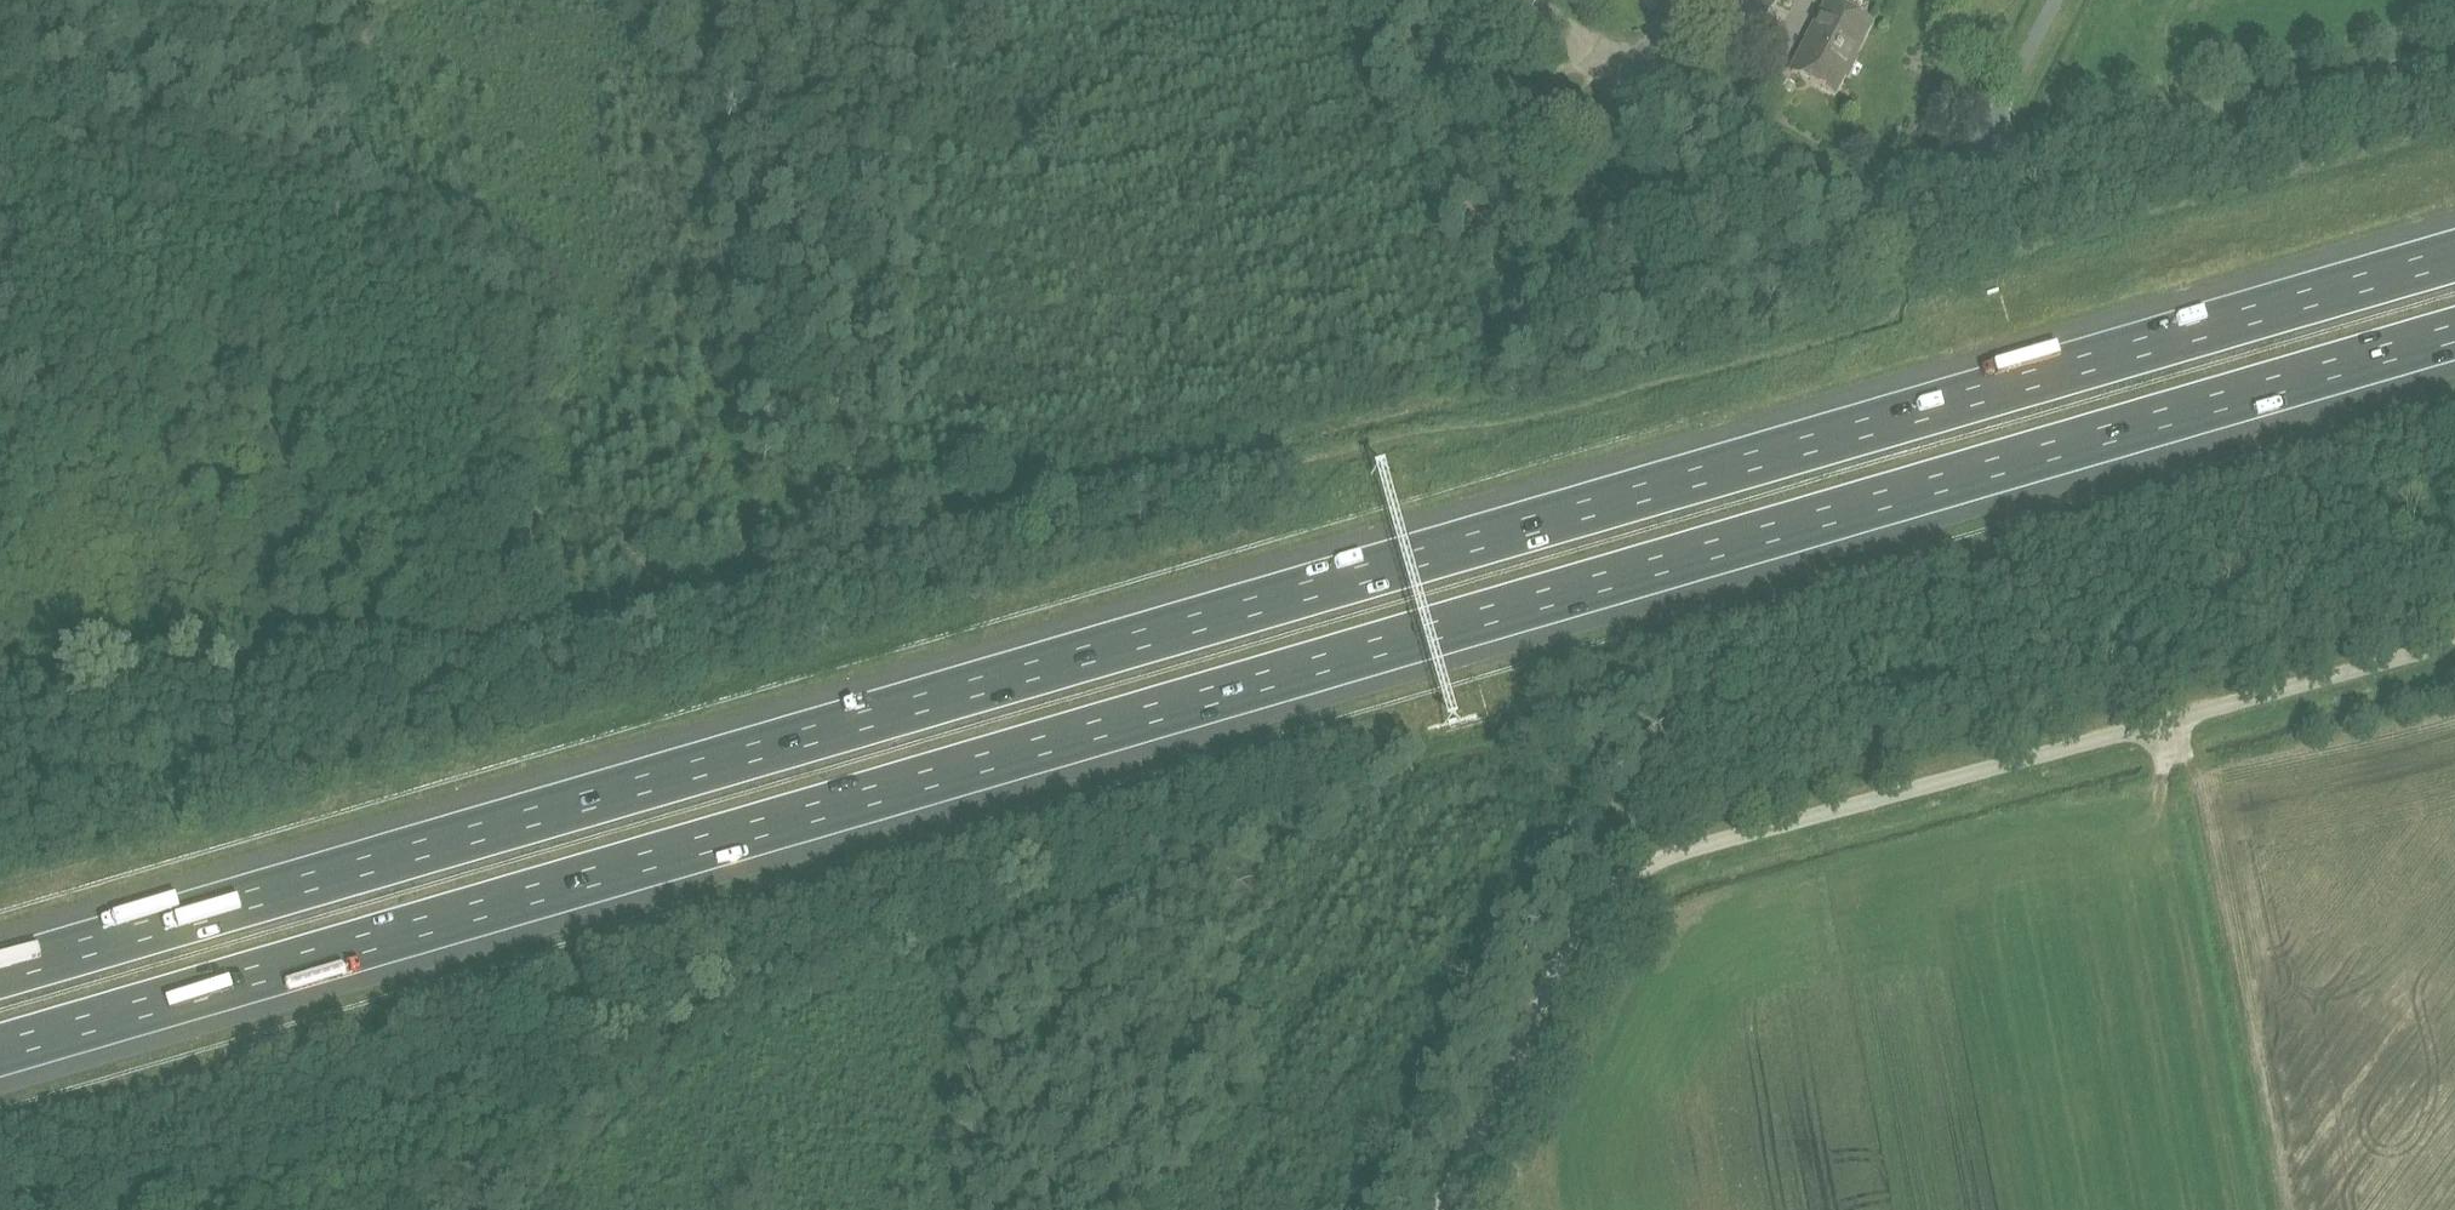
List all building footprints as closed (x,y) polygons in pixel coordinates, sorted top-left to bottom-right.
[(1827,0),(1820,14),(1821,15),(1814,30),(1812,29),(1791,72),(1835,94),(1845,76),(1846,77),(1855,59),(1852,58),(1871,22),(1827,0)]
